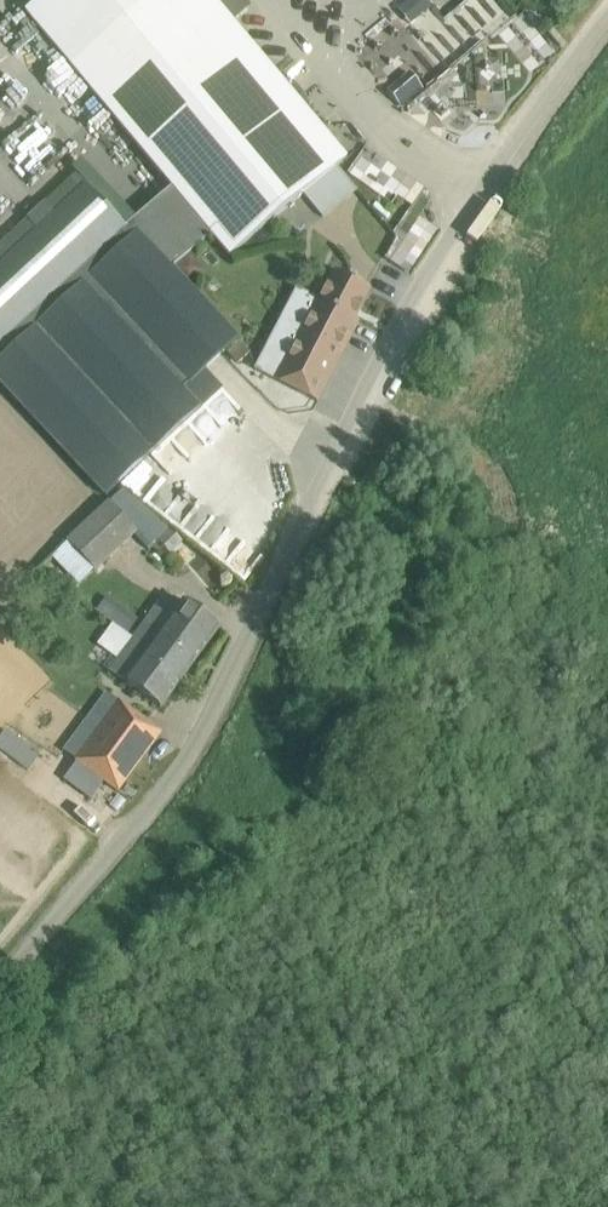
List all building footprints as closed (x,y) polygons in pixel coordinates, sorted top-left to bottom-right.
[(193,0),(148,0),(70,65),(173,188),(125,228),(113,239),(121,247),(138,232),(172,269),(191,253),(212,235),(229,256),(347,158),(255,48),(242,59),(193,0)] [(427,0),(409,0),(423,15),(433,7),(427,0)] [(423,90),(409,73),(399,82),(413,99),(423,90)] [(125,228),(85,185),(0,265),(0,382),(106,496),(200,408),(181,388),(187,382),(190,385),(238,340),(188,286),(172,269),(138,232),(121,247),(113,239),(125,228)] [(191,253),(172,269),(188,286),(205,271),(191,253)] [(274,379),(317,402),(359,322),(354,320),(370,290),(335,272),(319,302),(315,300),(274,379)] [(239,341),(226,352),(238,365),(250,353),(239,341)] [(206,374),(193,385),(227,421),(239,410),(206,374)] [(66,541),(94,572),(138,531),(111,501),(66,541)] [(107,601),(100,612),(128,633),(136,622),(107,601)] [(151,616),(135,638),(141,643),(145,638),(179,665),(178,666),(187,673),(220,628),(200,613),(184,601),(165,626),(151,616)] [(135,638),(110,671),(141,694),(161,708),(187,673),(178,666),(179,665),(145,638),(141,643),(135,638)] [(121,703),(77,762),(119,792),(162,733),(121,703)] [(26,771),(37,750),(0,730),(0,757),(26,771)] [(38,788),(46,762),(33,758),(24,784),(38,788)]
